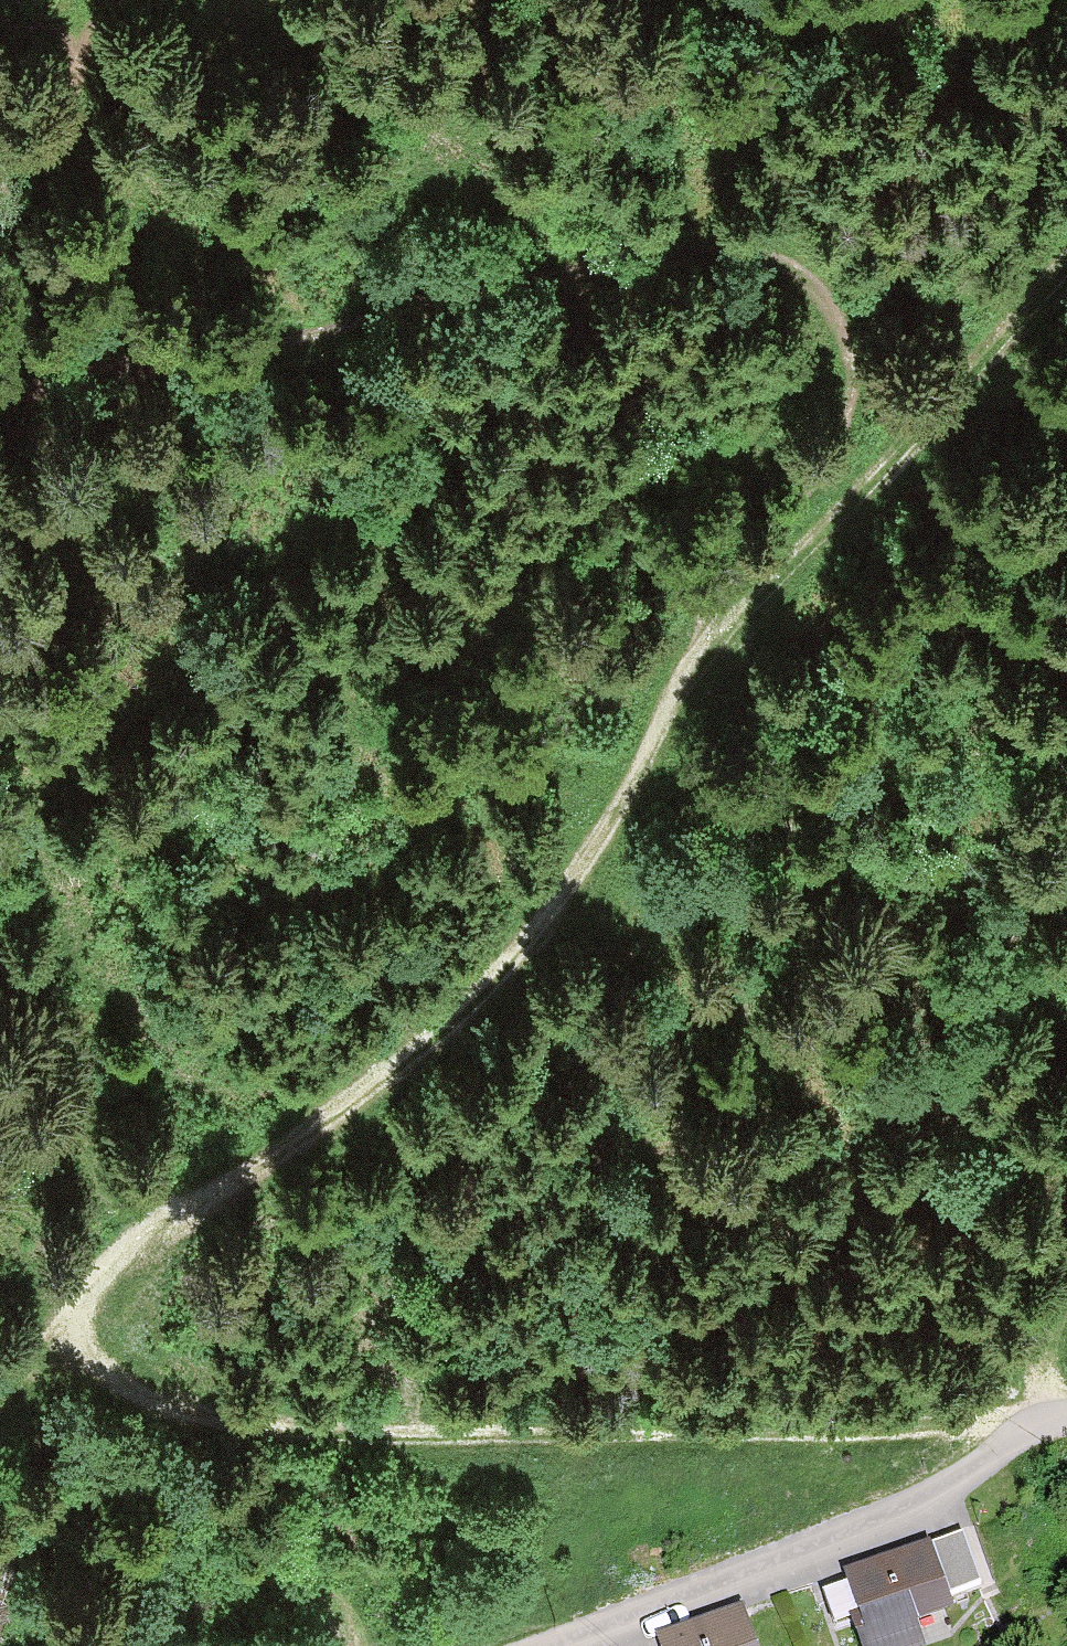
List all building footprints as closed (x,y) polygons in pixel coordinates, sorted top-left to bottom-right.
[(814,1568),(834,1645),(902,1645),(896,1620),(976,1600),(958,1531),(814,1568)] [(621,1633),(625,1645),(732,1645),(716,1600),(621,1633)]
